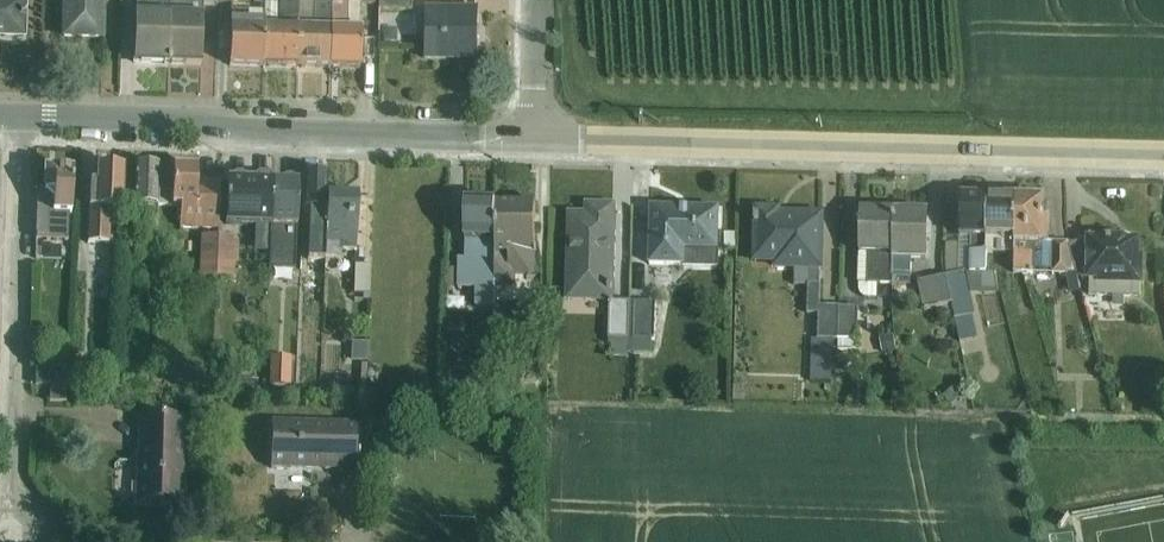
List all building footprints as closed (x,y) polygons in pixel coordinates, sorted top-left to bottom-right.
[(28,39),(29,0),(0,0),(0,38),(28,39)] [(62,40),(106,41),(107,0),(63,0),(62,40)] [(170,5),(154,4),(154,0),(137,0),(133,66),(168,67),(170,5)] [(168,67),(205,67),(206,15),(203,15),(203,3),(217,3),(217,0),(170,0),(170,5),(168,67)] [(264,69),(297,70),(299,0),(280,0),(280,5),(265,5),(265,12),(264,69)] [(297,70),(330,71),(332,0),(299,0),(297,70)] [(330,71),(361,72),(361,5),(377,5),(377,0),(332,0),(330,71)] [(377,5),(377,11),(412,11),(412,0),(377,0),(377,5)] [(479,12),(423,11),(423,59),(479,59),(479,12)] [(264,69),(265,12),(231,12),(231,22),(230,68),(264,69)] [(160,206),(161,170),(161,167),(136,166),(134,219),(139,219),(138,258),(157,259),(160,206)] [(91,183),(89,244),(111,244),(112,212),(124,212),(126,169),(98,168),(98,183),(91,183)] [(174,170),(173,206),(173,207),(181,208),(181,229),(220,230),(221,182),(199,181),(199,168),(174,168),(174,170)] [(161,170),(160,206),(173,206),(174,170),(161,170)] [(38,192),(36,241),(68,241),(69,217),(72,217),(73,173),(45,172),(45,192),(38,192)] [(326,243),(327,196),(328,173),(306,173),(306,210),(310,210),(308,274),(324,275),(326,256),(326,243)] [(271,227),(272,180),(270,178),(260,178),(255,181),(246,181),(242,179),(237,178),(233,180),(229,180),(228,226),(271,227)] [(272,180),(271,227),(270,269),(295,270),(296,228),(299,228),(300,183),(296,183),(292,180),(286,180),(283,182),(274,182),(272,180)] [(327,196),(326,243),(343,244),(342,250),(357,250),(358,197),(327,196)] [(987,253),(990,196),(962,196),(960,245),(947,244),(948,277),(961,343),(979,339),(973,316),(976,315),(972,295),(999,295),(996,274),(986,274),(987,253)] [(990,196),(987,253),(1015,254),(1017,197),(990,196)] [(1017,197),(1015,254),(1014,275),(1034,275),(1034,271),(1054,271),(1053,276),(1065,276),(1071,296),(1082,294),(1077,276),(1079,276),(1070,244),(1050,243),(1051,218),(1045,217),(1045,197),(1017,197)] [(496,205),(495,287),(516,287),(516,275),(537,275),(537,201),(526,201),(522,204),(496,205)] [(629,351),(631,303),(615,302),(618,204),(586,203),(586,213),(568,212),(566,303),(610,303),(609,346),(613,346),(613,356),(629,355),(629,351)] [(495,287),(496,205),(466,204),(465,259),(458,259),(458,289),(475,288),(476,307),(494,308),(495,287)] [(651,207),(650,267),(718,267),(721,209),(651,207)] [(838,340),(838,308),(819,307),(820,272),(824,272),(826,213),(782,212),(782,208),(754,207),(753,264),(773,264),(773,271),(797,271),(795,287),(808,287),(808,315),(819,315),(819,339),(811,339),(811,381),(831,382),(833,340),(838,340)] [(893,286),(894,211),(861,211),(858,284),(860,285),(860,293),(863,296),(869,299),(878,299),(879,285),(893,286)] [(894,211),(893,286),(911,287),(912,261),(928,262),(929,212),(894,211)] [(219,278),(220,236),(202,236),(200,278),(219,278)] [(220,236),(219,278),(237,278),(237,265),(239,265),(240,237),(220,236)] [(1070,244),(1079,276),(1086,276),(1086,282),(1091,282),(1090,297),(1113,297),(1113,307),(1124,307),(1124,298),(1142,298),(1142,286),(1145,286),(1145,255),(1142,255),(1143,239),(1087,238),(1087,243),(1070,244)] [(326,243),(326,256),(342,256),(342,250),(343,244),(326,243)] [(117,255),(99,255),(98,272),(117,271),(117,255)] [(355,266),(353,296),(371,297),(371,266),(355,266)] [(946,277),(918,283),(924,311),(935,308),(938,319),(954,315),(946,277)] [(1102,299),(1083,298),(1082,315),(1101,316),(1102,299)] [(631,303),(629,351),(652,352),(652,341),(654,341),(656,304),(631,303)] [(838,308),(838,340),(838,347),(856,347),(859,308),(838,308)] [(284,324),(283,365),(285,365),(285,367),(295,367),(296,320),(287,320),(287,324),(284,324)] [(352,342),(351,361),(368,362),(370,343),(352,342)] [(50,387),(68,388),(68,368),(36,367),(36,387),(50,387)] [(272,375),(272,392),(295,391),(295,375),(272,375)] [(236,379),(235,391),(259,392),(259,381),(236,379)] [(68,388),(50,387),(50,403),(67,403),(68,388)] [(139,418),(137,503),(162,504),(162,508),(172,508),(172,504),(185,504),(187,419),(139,418)] [(273,421),(271,469),(276,469),(325,470),(355,471),(356,459),(360,459),(361,450),(356,449),(357,424),(273,421)]
